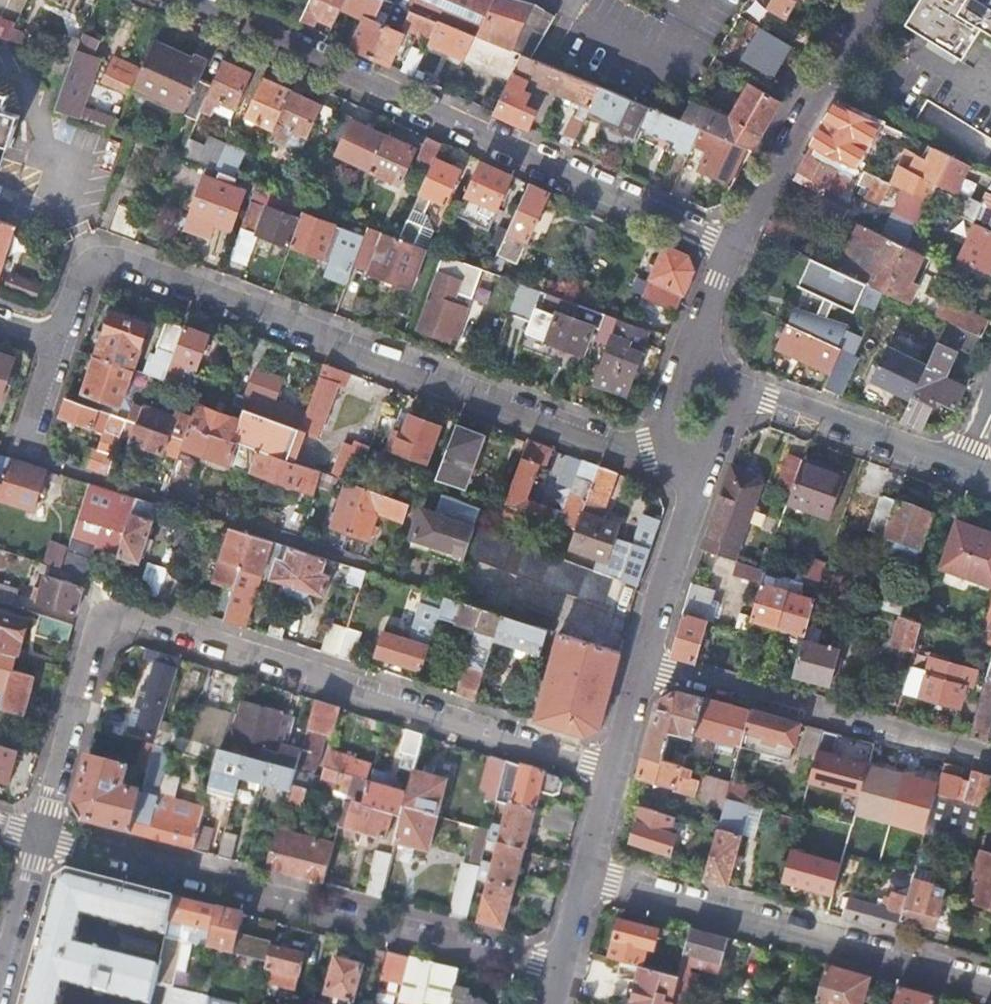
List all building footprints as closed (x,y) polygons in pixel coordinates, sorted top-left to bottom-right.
[(19,16),(29,0),(14,0),(8,9),(19,16)] [(342,7),(345,0),(312,0),(311,4),(307,12),(334,24),(342,7)] [(371,56),(386,26),(377,21),(387,0),(345,0),(342,7),(364,17),(351,47),(371,56)] [(477,35),(479,36),(498,0),(415,0),(410,8),(440,20),(441,20),(475,35),(477,35)] [(479,36),(512,49),(518,35),(519,35),(536,3),(524,0),(498,0),(479,36)] [(770,8),(787,17),(795,5),(801,8),(806,0),(774,0),(770,8)] [(907,25),(965,60),(984,28),(990,32),(990,0),(921,0),(907,25)] [(304,18),(307,12),(311,4),(306,2),(300,15),(304,18)] [(411,30),(432,38),(440,20),(410,8),(397,2),(393,11),(408,17),(404,27),(399,32),(386,26),(371,56),(391,65),(411,30)] [(512,49),(522,54),(532,58),(558,13),(541,5),(536,3),(519,35),(518,35),(512,49)] [(532,58),(535,59),(561,14),(558,13),(532,58)] [(10,39),(15,28),(17,23),(0,17),(0,36),(10,39)] [(467,54),(475,35),(441,20),(433,39),(467,54)] [(15,28),(10,39),(25,44),(29,35),(15,28)] [(773,76),(790,46),(761,29),(750,47),(755,50),(748,62),(773,76)] [(511,79),(514,71),(522,54),(512,49),(479,36),(477,35),(466,60),(511,79)] [(57,55),(71,60),(78,43),(65,36),(57,55)] [(54,110),(112,131),(116,119),(80,107),(96,62),(84,57),(90,42),(81,38),(78,43),(71,60),(54,110)] [(184,116),(196,121),(201,110),(213,84),(201,79),(210,58),(196,52),(193,58),(155,42),(142,70),(138,80),(135,86),(185,111),(184,116)] [(402,70),(414,76),(425,54),(413,48),(402,70)] [(558,91),(566,72),(549,65),(535,59),(532,58),(522,54),(514,71),(531,79),(558,91)] [(113,59),(109,69),(138,80),(142,70),(113,59)] [(223,61),(213,84),(201,110),(211,115),(218,101),(236,109),(251,74),(223,61)] [(104,83),(132,93),(135,86),(138,80),(109,69),(104,83)] [(508,85),(525,92),(531,79),(514,71),(511,79),(508,85)] [(559,142),(573,148),(590,113),(603,87),(566,72),(558,91),(560,92),(568,95),(583,102),(580,107),(559,142)] [(275,129),(292,93),(265,80),(248,122),(252,124),(254,119),(275,129)] [(747,146),(753,149),(781,101),(750,84),(727,124),(697,113),(699,108),(691,104),(682,120),(702,128),(706,129),(747,146)] [(495,113),(530,128),(537,112),(525,107),(529,99),(525,92),(508,85),(495,113)] [(632,152),(645,126),(654,108),(603,87),(590,113),(607,122),(601,136),(609,140),(610,137),(632,152)] [(12,137),(19,115),(4,110),(9,95),(0,92),(0,132),(12,137)] [(321,106),(292,93),(275,129),(270,140),(301,150),(321,106)] [(565,101),(580,107),(583,102),(568,95),(565,101)] [(838,104),(813,147),(854,166),(879,123),(838,104)] [(675,148),(690,155),(702,128),(682,120),(654,108),(645,126),(679,140),(675,148)] [(386,135),(339,114),(323,149),(370,170),(386,135)] [(745,150),(747,146),(706,129),(699,148),(709,152),(702,170),(732,182),(734,179),(745,150)] [(9,147),(12,137),(0,132),(0,144),(9,147)] [(416,149),(386,135),(370,170),(400,184),(416,149)] [(188,140),(180,158),(215,171),(227,144),(210,136),(205,147),(188,140)] [(443,145),(428,138),(417,161),(432,168),(436,159),(443,145)] [(215,171),(219,172),(235,178),(248,149),(229,139),(227,144),(215,171)] [(813,147),(794,179),(823,193),(827,187),(841,194),(854,166),(813,147)] [(951,156),(935,149),(928,164),(923,162),(921,166),(925,169),(922,175),(938,183),(951,156)] [(956,194),(968,164),(951,156),(938,183),(936,185),(956,194)] [(427,249),(434,232),(429,216),(424,213),(431,197),(446,203),(461,171),(436,159),(432,168),(400,239),(427,249)] [(513,176),(482,162),(458,215),(477,224),(486,205),(497,210),(513,176)] [(245,192),(253,195),(257,186),(250,184),(246,182),(244,189),(233,185),(235,178),(219,172),(216,180),(203,175),(185,227),(211,237),(216,223),(231,229),(245,192)] [(929,200),(935,187),(902,172),(896,185),(929,200)] [(900,187),(878,177),(868,199),(882,205),(887,194),(895,198),(900,187)] [(502,246),(498,253),(519,263),(550,193),(529,184),(502,246)] [(253,195),(241,227),(253,231),(269,190),(257,186),(253,195)] [(901,202),(888,223),(912,234),(928,201),(903,189),(897,200),(901,202)] [(948,207),(952,197),(939,191),(935,200),(948,207)] [(988,192),(984,202),(971,195),(962,213),(990,225),(990,193),(988,192)] [(258,234),(291,246),(301,218),(268,206),(258,234)] [(327,272),(349,280),(354,265),(365,236),(303,213),(301,218),(291,246),(323,257),(325,253),(333,256),(327,272)] [(17,225),(0,220),(0,278),(17,225)] [(888,223),(882,235),(906,246),(912,234),(888,223)] [(820,260),(885,291),(906,246),(882,235),(860,224),(846,254),(827,246),(826,249),(820,260)] [(978,224),(962,258),(990,271),(990,230),(978,224)] [(365,236),(354,265),(413,287),(427,249),(400,239),(368,227),(365,236)] [(589,258),(599,233),(585,227),(574,252),(589,258)] [(912,234),(906,246),(922,254),(928,242),(912,234)] [(471,265),(490,272),(498,253),(502,246),(484,238),(471,265)] [(810,242),(805,253),(812,257),(820,260),(826,249),(810,242)] [(643,297),(677,312),(694,271),(688,257),(665,246),(643,297)] [(885,291),(948,321),(982,337),(989,322),(918,289),(924,274),(949,286),(957,270),(922,254),(906,246),(885,291)] [(484,305),(495,274),(490,272),(471,265),(443,255),(420,329),(451,340),(453,336),(459,338),(467,314),(461,312),(463,306),(448,301),(453,276),(477,285),(471,301),(484,305)] [(820,260),(812,257),(799,284),(826,296),(819,313),(796,306),(788,321),(856,355),(864,336),(848,328),(850,323),(828,316),(834,301),(856,310),(860,302),(876,310),(885,291),(820,260)] [(44,283),(11,270),(4,288),(38,300),(44,283)] [(570,301),(581,305),(590,284),(580,280),(570,301)] [(595,327),(602,329),(607,315),(581,305),(570,301),(521,283),(512,308),(538,317),(541,308),(557,314),(547,341),(553,343),(579,352),(585,354),(595,327)] [(112,313),(97,357),(133,369),(136,362),(141,363),(147,347),(142,346),(148,326),(112,313)] [(602,329),(601,330),(610,346),(597,384),(628,395),(651,331),(607,315),(602,329)] [(154,377),(165,381),(173,359),(184,328),(166,321),(155,356),(151,354),(144,373),(154,377)] [(948,321),(937,346),(948,352),(954,339),(978,350),(982,337),(948,321)] [(777,347),(832,371),(843,349),(788,324),(777,347)] [(173,359),(184,362),(197,367),(208,335),(184,328),(173,359)] [(912,399),(929,361),(888,341),(871,380),(912,399)] [(563,358),(579,352),(553,343),(563,358)] [(912,399),(902,421),(922,428),(933,404),(953,413),(963,391),(945,383),(957,357),(937,346),(925,373),(912,399)] [(832,371),(824,389),(838,393),(856,355),(843,349),(832,371)] [(0,354),(0,400),(2,401),(16,359),(0,354)] [(84,395),(86,396),(120,408),(133,369),(97,357),(84,395)] [(165,381),(176,385),(184,362),(173,359),(165,381)] [(306,415),(300,429),(319,436),(338,383),(344,385),(349,373),(324,364),(306,415)] [(128,420),(131,409),(130,400),(151,386),(154,377),(144,373),(133,369),(120,408),(86,396),(83,404),(128,420)] [(233,405),(244,409),(300,429),(306,415),(274,403),(283,379),(256,369),(245,399),(236,396),(233,405)] [(121,438),(128,420),(83,404),(66,398),(60,417),(105,433),(99,451),(89,448),(82,468),(108,477),(121,439),(121,438)] [(186,441),(192,426),(194,420),(177,414),(175,420),(133,405),(131,409),(128,420),(170,435),(186,441)] [(192,426),(234,441),(240,421),(199,406),(194,420),(192,426)] [(240,421),(234,441),(239,443),(243,444),(256,449),(289,461),(300,429),(244,409),(240,421)] [(428,461),(442,425),(409,414),(404,435),(395,432),(390,447),(428,461)] [(164,454),(170,435),(128,420),(121,438),(121,439),(130,442),(164,454)] [(437,478),(465,488),(484,435),(457,425),(437,478)] [(239,443),(234,441),(192,426),(186,441),(184,447),(232,464),(239,443)] [(182,453),(184,447),(186,441),(170,435),(164,454),(180,459),(182,453)] [(506,503),(577,528),(600,465),(585,460),(566,514),(526,499),(539,466),(546,468),(553,448),(530,440),(506,503)] [(349,482),(357,485),(368,454),(371,447),(355,442),(353,449),(346,447),(335,477),(340,479),(349,482)] [(256,449),(243,444),(236,466),(249,470),(256,449)] [(306,491),(317,493),(319,487),(323,473),(289,461),(256,449),(249,470),(250,471),(306,491)] [(197,464),(182,453),(180,459),(172,481),(190,487),(197,464)] [(777,484),(791,488),(802,459),(788,454),(777,484)] [(24,463),(1,455),(0,458),(0,500),(34,512),(48,470),(24,463)] [(804,459),(781,526),(791,529),(799,506),(830,516),(845,474),(804,459)] [(606,507),(618,472),(600,465),(577,528),(570,548),(608,562),(616,538),(625,514),(606,507)] [(249,470),(236,466),(234,471),(247,475),(249,470)] [(734,467),(704,549),(710,551),(740,469),(734,467)] [(740,469),(710,551),(734,559),(762,484),(759,476),(740,469)] [(335,493),(340,479),(335,477),(323,473),(319,487),(335,493)] [(351,533),(367,489),(357,485),(349,482),(334,527),(351,533)] [(63,568),(86,576),(95,546),(120,554),(137,499),(90,484),(70,547),(63,568)] [(378,513),(405,522),(410,504),(367,489),(351,533),(369,539),(378,513)] [(880,550),(914,563),(933,513),(883,495),(874,520),(889,526),(880,550)] [(140,563),(159,506),(137,499),(120,554),(119,557),(133,566),(140,563)] [(465,561),(467,554),(475,527),(423,508),(413,539),(431,544),(431,555),(444,559),(451,556),(465,561)] [(639,586),(664,517),(658,515),(656,519),(644,515),(636,543),(616,538),(603,574),(639,586)] [(990,583),(990,534),(957,522),(942,566),(990,583)] [(604,603),(614,577),(603,574),(495,534),(475,527),(467,554),(604,603)] [(222,585),(236,589),(254,535),(232,528),(231,532),(221,562),(228,564),(222,585)] [(225,620),(247,627),(263,576),(270,556),(274,542),(254,535),(236,589),(225,620)] [(53,565),(63,568),(70,547),(54,542),(47,563),(53,565)] [(274,542),(270,556),(278,559),(287,561),(291,547),(274,542)] [(291,594),(296,595),(309,553),(291,547),(287,561),(278,559),(272,579),(287,584),(291,594)] [(309,553),(296,595),(302,597),(311,591),(326,596),(332,576),(324,573),(328,559),(309,553)] [(270,556),(263,576),(272,579),(278,559),(270,556)] [(801,581),(818,587),(819,587),(827,564),(809,558),(801,581)] [(766,570),(738,561),(735,575),(761,583),(766,570)] [(215,583),(222,585),(228,564),(221,562),(215,583)] [(83,586),(86,576),(63,568),(53,565),(50,575),(83,586)] [(352,584),(362,587),(367,571),(357,568),(352,584)] [(159,599),(174,604),(184,574),(168,569),(159,599)] [(76,613),(83,586),(50,575),(48,575),(44,589),(38,587),(34,600),(76,613)] [(874,605),(901,614),(902,614),(910,591),(881,582),(874,605)] [(15,606),(20,589),(0,583),(0,602),(15,606)] [(753,619),(779,626),(789,590),(763,583),(753,619)] [(673,655),(696,661),(708,621),(707,620),(713,600),(716,591),(694,584),(673,655)] [(485,594),(458,585),(454,598),(481,607),(485,594)] [(818,587),(815,597),(861,612),(864,602),(819,587),(818,587)] [(408,638),(431,646),(441,615),(447,596),(423,589),(408,638)] [(908,616),(917,591),(913,589),(904,615),(908,616)] [(805,633),(808,624),(815,597),(789,590),(779,626),(805,633)] [(929,595),(917,591),(908,616),(921,621),(929,595)] [(459,694),(477,700),(496,640),(504,614),(481,607),(454,598),(447,596),(441,615),(480,628),(459,694)] [(720,602),(713,600),(707,620),(708,621),(713,622),(720,602)] [(518,618),(549,628),(553,615),(528,606),(525,616),(519,615),(518,618)] [(979,640),(990,644),(990,606),(979,640)] [(19,654),(28,619),(0,612),(0,649),(15,653),(19,654)] [(68,642),(73,625),(38,614),(33,631),(68,642)] [(496,640),(542,654),(549,630),(549,628),(518,618),(504,614),(496,640)] [(893,643),(915,650),(922,621),(921,621),(908,616),(904,615),(902,614),(901,614),(893,643)] [(268,634),(283,639),(289,619),(279,615),(274,619),(268,634)] [(340,657),(347,633),(349,627),(333,622),(324,651),(340,657)] [(424,670),(431,646),(408,638),(401,636),(392,633),(394,627),(388,624),(378,655),(424,670)] [(805,633),(795,675),(831,684),(842,643),(835,641),(833,646),(820,643),(824,629),(808,624),(805,633)] [(392,633),(401,636),(402,629),(394,627),(392,633)] [(549,630),(542,654),(547,656),(554,632),(549,630)] [(601,728),(622,651),(561,632),(537,719),(587,736),(601,728)] [(340,657),(356,662),(363,638),(347,633),(340,657)] [(5,690),(1,706),(23,712),(34,672),(12,666),(15,653),(0,649),(0,688),(5,690)] [(181,659),(165,654),(162,661),(157,664),(134,735),(150,740),(165,694),(174,670),(177,671),(181,659)] [(911,664),(904,691),(960,708),(968,679),(964,678),(967,668),(937,659),(934,669),(911,664)] [(988,741),(990,730),(990,666),(972,736),(988,741)] [(694,733),(705,696),(678,689),(659,699),(645,753),(662,759),(670,730),(693,736),(694,733)] [(728,702),(705,696),(694,733),(718,739),(728,702)] [(340,709),(316,702),(301,752),(296,771),(292,784),(308,789),(313,770),(324,741),(328,742),(331,737),(340,709)] [(752,709),(728,702),(718,739),(740,745),(742,746),(752,709)] [(227,734),(226,739),(222,752),(245,758),(270,765),(296,771),(301,752),(283,747),(281,756),(234,745),(235,739),(274,749),(283,715),(244,704),(236,736),(227,734)] [(800,722),(752,709),(742,746),(765,752),(767,745),(793,752),(800,722)] [(385,723),(367,718),(364,727),(383,732),(385,723)] [(163,720),(155,745),(172,750),(217,765),(221,752),(222,752),(226,739),(163,720)] [(21,748),(25,731),(0,725),(0,743),(21,748)] [(822,731),(809,727),(801,755),(814,759),(817,750),(822,731)] [(419,755),(424,736),(411,731),(405,751),(419,755)] [(837,735),(822,731),(817,750),(832,755),(837,735)] [(138,770),(148,772),(153,755),(155,745),(145,742),(138,770)] [(142,794),(131,835),(194,851),(201,826),(206,806),(161,790),(172,750),(155,745),(153,755),(148,772),(142,794)] [(832,755),(817,750),(814,759),(807,784),(859,799),(869,765),(832,755)] [(217,765),(210,794),(222,797),(228,777),(239,780),(245,758),(222,752),(221,752),(217,765)] [(371,764),(332,753),(321,791),(343,798),(345,793),(361,797),(371,764)] [(662,759),(645,753),(639,774),(676,785),(675,788),(695,794),(695,798),(723,806),(726,796),(730,780),(662,759)] [(129,768),(89,757),(74,809),(80,822),(131,835),(142,794),(124,790),(129,768)] [(239,780),(264,786),(270,765),(245,758),(239,780)] [(499,795),(507,764),(491,760),(483,790),(499,795)] [(411,784),(414,773),(417,764),(406,761),(402,781),(411,784)] [(926,832),(974,845),(990,784),(990,774),(974,770),(972,780),(955,776),(958,764),(946,761),(939,784),(926,832)] [(510,806),(534,812),(539,793),(553,797),(559,794),(562,784),(559,778),(507,764),(499,795),(497,803),(510,806)] [(270,765),(264,786),(289,793),(292,784),(296,771),(270,765)] [(855,813),(891,823),(904,774),(869,765),(859,799),(855,813)] [(405,808),(437,816),(447,781),(414,773),(411,784),(409,793),(405,808)] [(939,784),(904,774),(891,823),(926,832),(939,784)] [(757,787),(730,780),(726,796),(738,799),(753,803),(757,787)] [(364,805),(403,817),(405,808),(409,793),(370,781),(364,805)] [(289,793),(287,800),(303,805),(308,789),(292,784),(289,793)] [(726,796),(723,806),(717,829),(703,879),(728,886),(742,832),(740,832),(741,826),(731,823),(738,799),(726,796)] [(764,806),(753,803),(738,799),(731,823),(741,826),(740,832),(742,832),(757,837),(764,806)] [(338,827),(396,843),(403,817),(364,805),(354,802),(351,812),(342,810),(338,827)] [(675,816),(641,805),(632,840),(671,853),(676,833),(671,832),(675,816)] [(492,843),(523,851),(534,812),(510,806),(503,833),(491,829),(490,832),(488,842),(492,843)] [(403,817),(396,843),(428,852),(437,816),(405,808),(403,817)] [(201,826),(194,851),(207,854),(213,830),(201,826)] [(482,863),(488,842),(490,832),(479,829),(471,861),(482,863)] [(267,869),(324,883),(334,844),(278,830),(267,869)] [(225,833),(219,857),(232,860),(239,836),(225,833)] [(487,883),(513,890),(523,851),(492,843),(491,848),(496,849),(487,883)] [(782,881),(833,894),(842,861),(791,847),(782,881)] [(982,851),(969,900),(990,906),(990,854),(982,851)] [(366,894),(382,898),(393,856),(377,852),(366,894)] [(450,916),(468,920),(476,887),(478,881),(481,869),(464,864),(450,916)] [(175,897),(68,870),(55,878),(21,1003),(58,1003),(64,982),(151,1003),(157,983),(160,967),(74,944),(82,913),(167,934),(170,921),(175,897)] [(848,897),(843,917),(898,932),(902,917),(936,927),(942,905),(947,888),(913,878),(912,882),(908,896),(894,892),(892,898),(885,896),(884,901),(882,906),(871,903),(848,897)] [(477,922),(503,929),(513,890),(487,883),(477,922)] [(194,944),(209,948),(219,908),(175,897),(170,921),(185,926),(184,931),(196,934),(194,944)] [(951,931),(957,909),(942,905),(936,927),(951,931)] [(239,934),(243,914),(219,908),(209,948),(234,954),(239,934)] [(278,923),(259,918),(255,938),(251,958),(248,970),(265,974),(270,953),(272,947),(278,923)] [(642,966),(649,968),(659,930),(620,919),(610,958),(642,966)] [(193,944),(194,944),(196,934),(184,931),(185,926),(170,921),(167,934),(166,937),(184,942),(193,944)] [(691,927),(685,951),(682,962),(720,973),(730,938),(691,927)] [(255,938),(239,934),(234,954),(251,958),(255,938)] [(167,986),(172,987),(174,986),(177,971),(184,942),(166,937),(160,967),(157,983),(167,986)] [(187,974),(193,944),(184,942),(177,971),(187,974)] [(310,958),(272,947),(270,953),(265,974),(262,983),(301,992),(310,958)] [(671,947),(665,972),(678,975),(680,969),(682,962),(685,951),(671,947)] [(412,957),(391,952),(377,1003),(401,1003),(412,957)] [(461,970),(412,957),(401,1003),(472,1003),(469,1003),(472,992),(456,988),(461,970)] [(337,959),(327,997),(354,1003),(357,1003),(366,967),(337,959)] [(827,964),(816,1003),(821,1003),(862,1003),(870,976),(827,964)] [(649,968),(642,966),(632,1003),(660,1003),(663,992),(673,995),(678,975),(665,972),(649,968)] [(678,975),(673,995),(671,1003),(685,1003),(692,979),(690,972),(680,969),(678,975)] [(198,993),(208,996),(211,979),(203,974),(198,993)] [(167,986),(157,983),(151,1003),(163,1003),(167,986)] [(899,983),(893,1003),(934,1003),(937,994),(899,983)]
